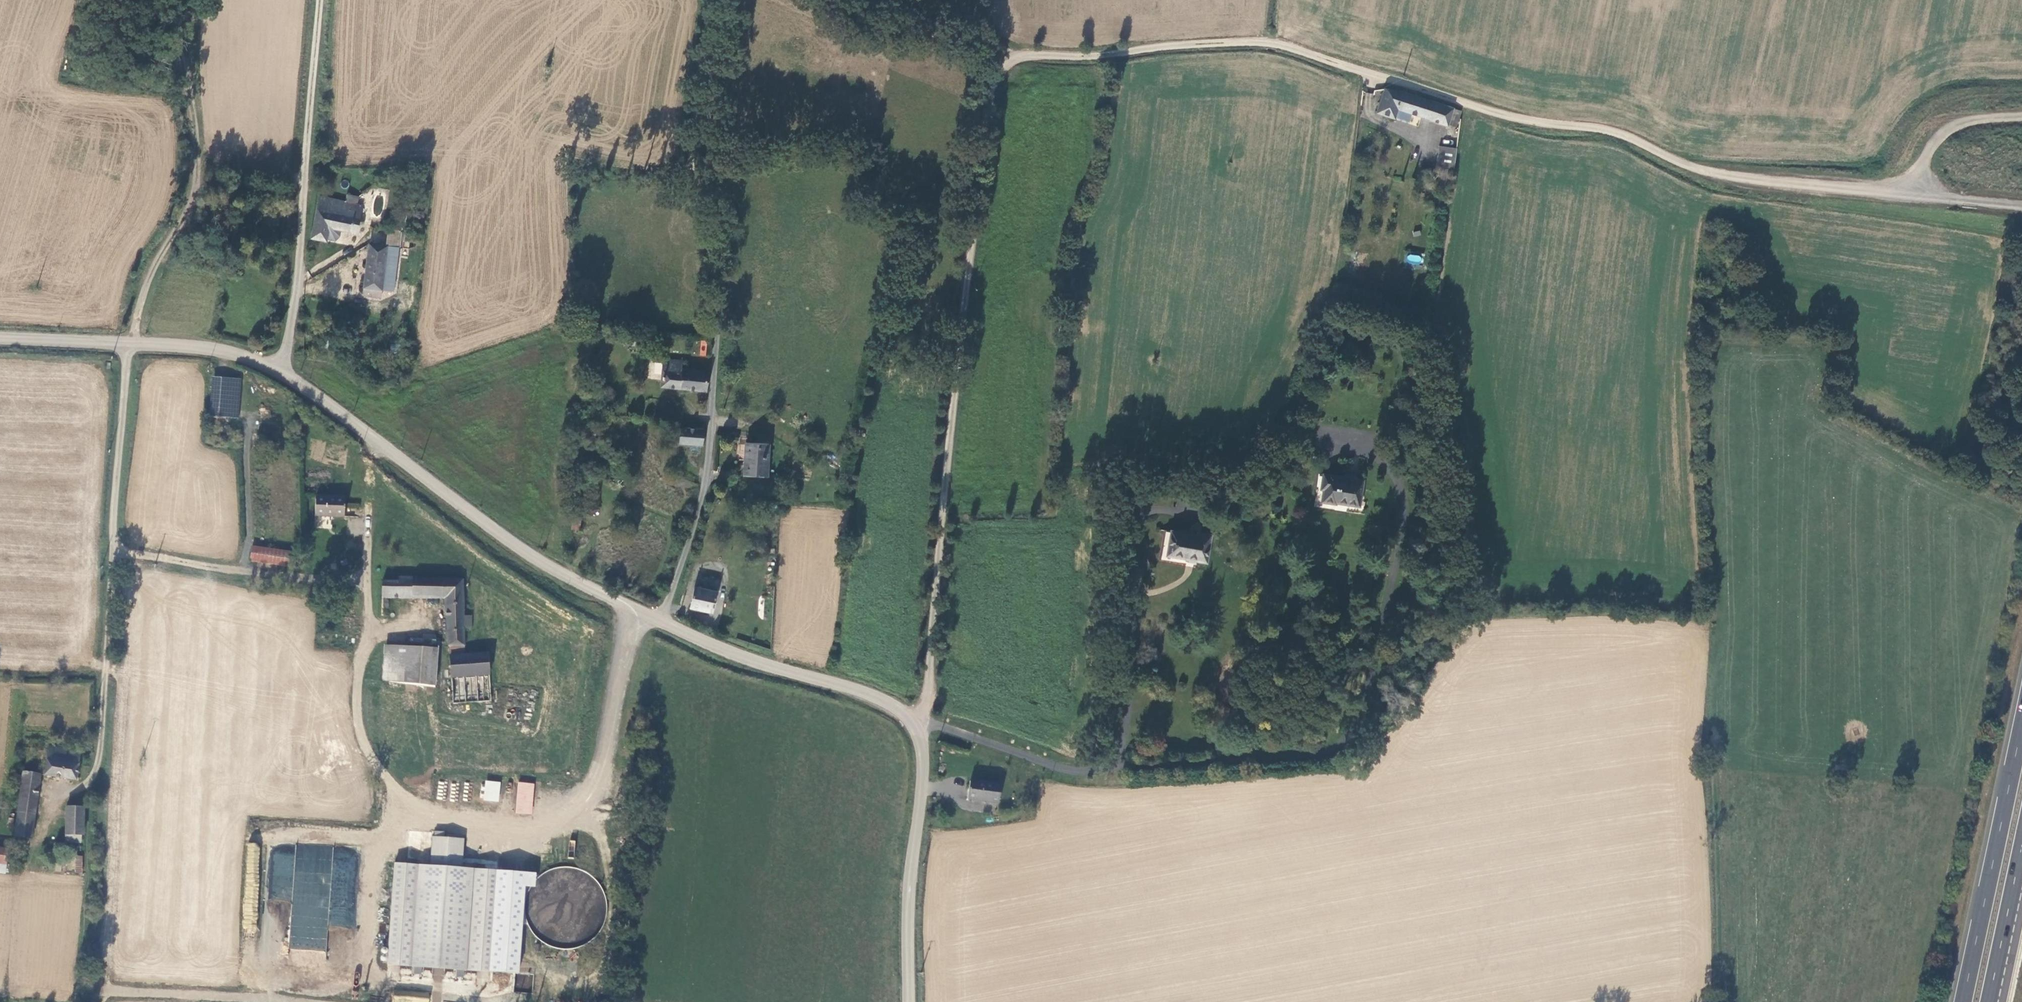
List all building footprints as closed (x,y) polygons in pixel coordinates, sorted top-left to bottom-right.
[(1396,99),(1380,94),(1372,118),(1388,122),(1391,114),(1443,131),(1443,128),(1448,114),(1427,107),(1397,97),(1396,99)] [(1451,131),(1455,117),(1448,114),(1443,128),(1451,131)] [(1448,172),(1451,154),(1434,152),(1432,171),(1448,172)] [(342,197),(341,204),(351,206),(353,199),(342,197)] [(349,221),(351,206),(341,204),(314,199),(307,243),(322,246),(323,242),(325,231),(337,234),(346,235),(347,232),(353,233),(355,222),(349,221)] [(325,231),(323,242),(331,244),(336,240),(337,234),(325,231)] [(382,249),(376,292),(387,294),(396,234),(385,232),(382,249)] [(376,292),(382,249),(365,246),(357,296),(374,299),(376,292)] [(1406,262),(1419,264),(1421,256),(1407,254),(1406,262)] [(707,341),(695,340),(694,355),(706,356),(707,341)] [(702,396),(704,377),(676,374),(677,366),(660,364),(657,391),(702,396)] [(234,419),(237,380),(210,378),(208,418),(234,419)] [(675,447),(697,449),(698,449),(700,434),(678,432),(675,447)] [(763,477),(765,446),(743,445),(741,477),(763,477)] [(1359,487),(1321,482),(1319,495),(1322,496),(1320,507),(1333,509),(1333,507),(1356,510),(1359,487)] [(341,520),(342,500),(314,500),(314,520),(341,520)] [(1170,535),(1166,558),(1204,565),(1208,539),(1195,536),(1195,539),(1170,535)] [(288,570),(291,555),(247,549),(246,564),(288,570)] [(696,590),(711,591),(712,580),(698,578),(696,590)] [(393,583),(377,582),(377,617),(384,617),(385,599),(442,600),(445,648),(461,647),(460,631),(468,630),(468,619),(459,619),(457,582),(393,579),(393,583)] [(696,590),(689,589),(685,610),(708,613),(711,591),(696,590)] [(317,642),(319,642),(320,641),(322,640),(322,639),(323,637),(322,635),(321,634),(320,633),(318,633),(316,633),(315,634),(314,636),(314,637),(314,639),(314,640),(316,641),(317,642)] [(379,685),(377,726),(429,730),(429,722),(426,721),(428,700),(429,700),(430,695),(429,695),(431,675),(432,650),(387,647),(384,683),(385,685),(379,685)] [(461,657),(461,647),(445,648),(446,658),(461,657)] [(484,656),(461,657),(446,658),(447,678),(485,677),(484,656)] [(486,703),(485,677),(447,678),(448,705),(486,703)] [(73,784),(78,756),(46,751),(41,778),(73,784)] [(16,817),(14,830),(28,832),(38,778),(20,775),(13,817),(16,817)] [(483,800),(498,802),(500,781),(484,780),(483,800)] [(517,781),(515,813),(532,814),(534,783),(517,781)] [(997,807),(999,788),(969,784),(966,803),(997,807)] [(81,838),(81,810),(63,810),(63,845),(77,845),(78,838),(81,838)] [(16,817),(13,817),(10,838),(27,841),(28,832),(14,830),(16,817)] [(49,848),(49,850),(50,851),(51,852),(52,853),(54,853),(55,853),(57,852),(57,851),(58,849),(58,848),(58,847),(57,845),(55,845),(54,844),(53,844),(51,845),(50,846),(50,847),(49,848)] [(6,873),(9,847),(0,846),(0,873),(6,873)] [(291,901),(288,949),(326,952),(328,925),(350,926),(357,924),(329,922),(329,913),(348,907),(349,907),(351,886),(347,875),(340,878),(333,877),(327,860),(317,864),(320,872),(312,871),(313,862),(306,861),(297,865),(293,854),(272,853),(269,900),(291,901)] [(75,855),(74,874),(82,874),(83,855),(75,855)] [(568,867),(539,872),(531,898),(536,922),(536,921),(539,934),(549,937),(550,946),(573,952),(586,950),(600,947),(602,939),(601,934),(610,933),(608,923),(609,919),(601,876),(568,867)] [(464,897),(390,891),(384,966),(458,972),(464,897)] [(531,989),(532,975),(527,974),(528,964),(518,963),(516,988),(531,989)] [(430,992),(393,990),(392,1001),(429,1001),(430,992)]
